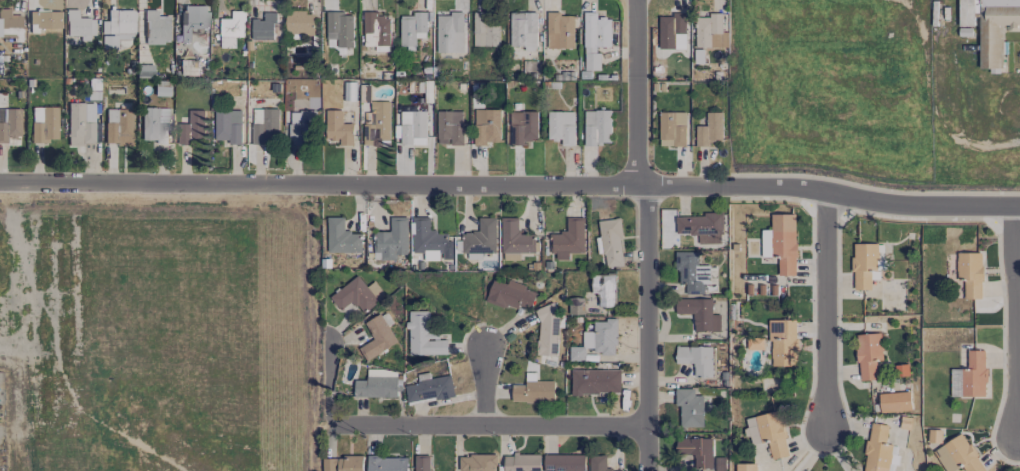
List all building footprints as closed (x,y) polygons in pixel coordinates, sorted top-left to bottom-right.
[(1002,68),(1002,26),(1019,26),(1019,0),(959,0),(959,27),(974,27),(974,13),(979,13),(979,68),(1002,68)] [(11,5),(11,9),(0,9),(0,38),(14,38),(14,43),(22,43),(22,5),(11,5)] [(80,36),(80,41),(93,41),(93,18),(79,19),(78,10),(66,10),(67,36),(80,36)] [(134,10),(108,10),(108,22),(101,22),(101,50),(117,50),(117,40),(134,40),(134,10)] [(169,16),(158,16),(158,10),(145,10),(144,44),(168,45),(169,16)] [(30,12),(30,30),(61,29),(60,11),(30,12)] [(220,48),(235,48),(235,37),(244,37),(244,11),(232,11),(232,19),(221,19),(220,48)] [(286,11),(286,33),(313,34),(314,12),(286,11)] [(437,52),(464,52),(463,11),(451,12),(451,16),(437,16),(437,52)] [(181,42),(192,42),(192,30),(209,29),(209,12),(180,12),(181,42)] [(251,39),(274,40),(274,12),(264,12),(263,19),(252,19),(251,39)] [(326,39),(337,39),(337,47),(352,47),(353,13),(326,12),(326,39)] [(390,17),(378,17),(378,12),(363,12),(364,46),(390,45),(390,17)] [(401,16),(400,46),(416,47),(416,38),(426,38),(426,12),(413,12),(413,16),(401,16)] [(474,46),(499,46),(500,13),(475,12),(474,46)] [(511,47),(525,46),(525,51),(537,51),(537,12),(511,13),(511,47)] [(547,48),(574,49),(575,16),(561,16),(561,12),(548,12),(547,48)] [(601,70),(601,53),(610,54),(611,18),(597,18),(597,12),(585,12),(584,70),(601,70)] [(674,33),(685,33),(686,13),(673,13),(673,17),(659,16),(659,49),(674,49),(674,33)] [(727,47),(726,32),(722,32),(722,13),(709,13),(709,18),(695,18),(696,48),(727,47)] [(675,34),(675,49),(686,49),(687,34),(675,34)] [(198,75),(198,61),(185,61),(185,74),(198,75)] [(155,83),(155,96),(169,96),(169,89),(160,89),(160,83),(155,83)] [(390,102),(373,101),(373,124),(364,124),(363,146),(390,146),(390,102)] [(68,145),(93,146),(94,104),(69,103),(68,145)] [(32,142),(58,142),(57,107),(31,108),(32,142)] [(141,141),(155,141),(155,144),(168,144),(168,109),(142,108),(141,141)] [(106,145),(133,145),(132,109),(105,110),(106,145)] [(253,143),(278,144),(279,109),(253,109),(253,143)] [(474,145),(488,146),(488,142),(500,142),(500,110),(475,109),(474,145)] [(0,110),(0,144),(7,144),(7,138),(20,138),(20,110),(0,110)] [(206,110),(189,110),(190,123),(178,124),(179,144),(190,144),(190,139),(207,138),(206,110)] [(216,110),(215,139),(230,139),(230,144),(241,144),(242,110),(216,110)] [(326,140),(339,140),(339,146),(353,146),(353,124),(343,123),(343,110),(326,110),(326,140)] [(611,144),(610,110),(584,111),(585,145),(611,144)] [(315,111),(290,111),(290,145),(316,145),(315,111)] [(401,111),(400,145),(426,145),(426,111),(401,111)] [(449,145),(464,145),(463,111),(437,111),(438,144),(449,144),(449,145)] [(510,112),(511,146),(529,145),(529,139),(538,139),(537,111),(510,112)] [(548,139),(561,140),(561,146),(574,146),(575,112),(548,112),(548,139)] [(685,146),(686,112),(659,112),(659,146),(685,146)] [(722,141),(722,112),(706,112),(706,126),(696,126),(696,146),(709,146),(709,141),(722,141)] [(676,215),(676,234),(698,233),(698,244),(722,243),(721,214),(676,215)] [(796,275),(796,214),(771,214),(772,230),(761,230),(762,258),(779,257),(779,276),(796,275)] [(344,218),(328,217),(327,252),(360,252),(361,232),(344,232),(344,218)] [(396,260),(396,254),(406,255),(407,217),(390,217),(390,232),(374,231),(373,254),(374,254),(374,260),(396,260)] [(430,217),(412,217),(412,253),(424,253),(424,260),(440,260),(440,259),(452,259),(452,241),(446,241),(446,232),(430,232),(430,217)] [(495,253),(495,218),(479,217),(478,232),(464,232),(463,259),(482,259),(482,253),(495,253)] [(552,233),(552,260),(569,260),(569,254),(584,253),(584,217),(566,218),(567,233),(552,233)] [(518,218),(501,218),(502,253),(534,253),(534,235),(519,235),(518,218)] [(606,267),(624,265),(619,218),(598,220),(600,238),(596,238),(598,253),(604,253),(606,267)] [(871,289),(871,269),(877,269),(877,244),(853,244),(853,290),(871,289)] [(686,294),(707,294),(707,266),(697,266),(697,251),(675,251),(675,271),(679,271),(679,283),(686,283),(686,294)] [(965,298),(982,298),(982,253),(957,253),(957,279),(965,279),(965,298)] [(592,274),(592,293),(598,293),(598,307),(616,306),(616,274),(592,274)] [(366,287),(357,275),(329,297),(340,310),(352,301),(362,314),(384,296),(373,281),(366,287)] [(508,281),(507,284),(494,279),(486,300),(517,311),(519,305),(531,309),(537,292),(508,281)] [(583,314),(584,306),(576,306),(576,299),(571,298),(569,313),(583,314)] [(693,331),(720,331),(720,314),(711,314),(711,299),(676,298),(676,313),(694,314),(693,331)] [(539,306),(537,355),(557,356),(559,307),(539,306)] [(429,311),(408,311),(409,355),(447,354),(447,338),(429,338),(429,311)] [(365,322),(373,340),(359,347),(365,359),(396,345),(381,314),(365,322)] [(771,366),(797,365),(795,319),(769,321),(771,366)] [(617,320),(594,320),(594,332),(584,331),(583,347),(570,347),(569,361),(585,361),(585,352),(616,353),(617,320)] [(857,334),(858,380),(877,380),(876,360),(882,360),(881,333),(857,334)] [(711,378),(712,347),(676,346),(675,363),(694,364),(693,377),(711,378)] [(986,350),(967,350),(967,369),(951,369),(951,396),(985,397),(986,350)] [(620,394),(620,370),(571,370),(571,393),(620,394)] [(405,386),(407,403),(454,396),(451,375),(430,378),(429,372),(417,374),(418,383),(405,386)] [(354,397),(397,398),(397,377),(366,376),(366,380),(355,380),(354,397)] [(702,395),(694,395),(694,388),(675,389),(675,405),(680,405),(680,427),(703,427),(702,395)] [(879,393),(880,412),(911,411),(910,392),(879,393)] [(745,419),(751,444),(767,440),(772,460),(789,455),(778,411),(745,419)] [(886,470),(894,470),(897,447),(886,446),(888,425),(869,423),(864,469),(886,470)] [(694,468),(712,469),(712,439),(676,438),(676,454),(694,455),(694,468)] [(504,470),(541,470),(541,454),(513,454),(513,456),(504,456),(504,470)] [(544,470),(585,470),(585,455),(544,454),(544,470)] [(430,470),(430,455),(415,455),(415,470),(430,470)] [(459,470),(497,470),(496,455),(459,455),(459,470)] [(590,470),(606,470),(606,455),(589,455),(590,470)] [(368,470),(408,470),(408,457),(368,456),(368,470)] [(322,470),(363,470),(364,457),(323,457),(322,470)] [(715,470),(725,469),(724,457),(715,457),(715,470)]
